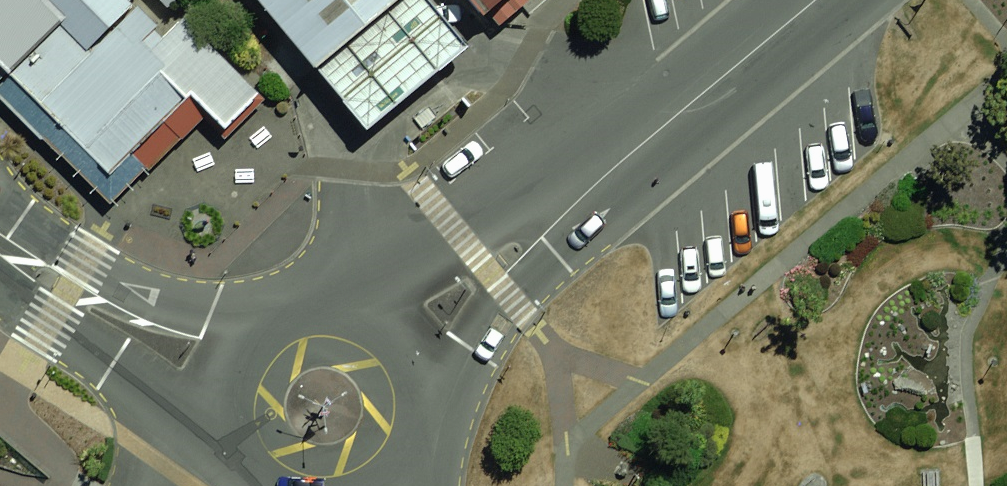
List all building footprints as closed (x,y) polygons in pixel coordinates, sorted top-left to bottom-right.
[(9,73),(67,17),(51,2),(53,0),(0,0),(0,64),(9,73)] [(108,174),(189,96),(224,132),(264,94),(185,13),(160,37),(124,0),(53,0),(51,2),(67,17),(9,73),(108,174)] [(316,68),(397,0),(259,0),(316,68)] [(316,68),(352,109),(368,129),(467,44),(430,0),(397,0),(316,68)] [(488,24),(517,0),(468,0),(488,24)]
